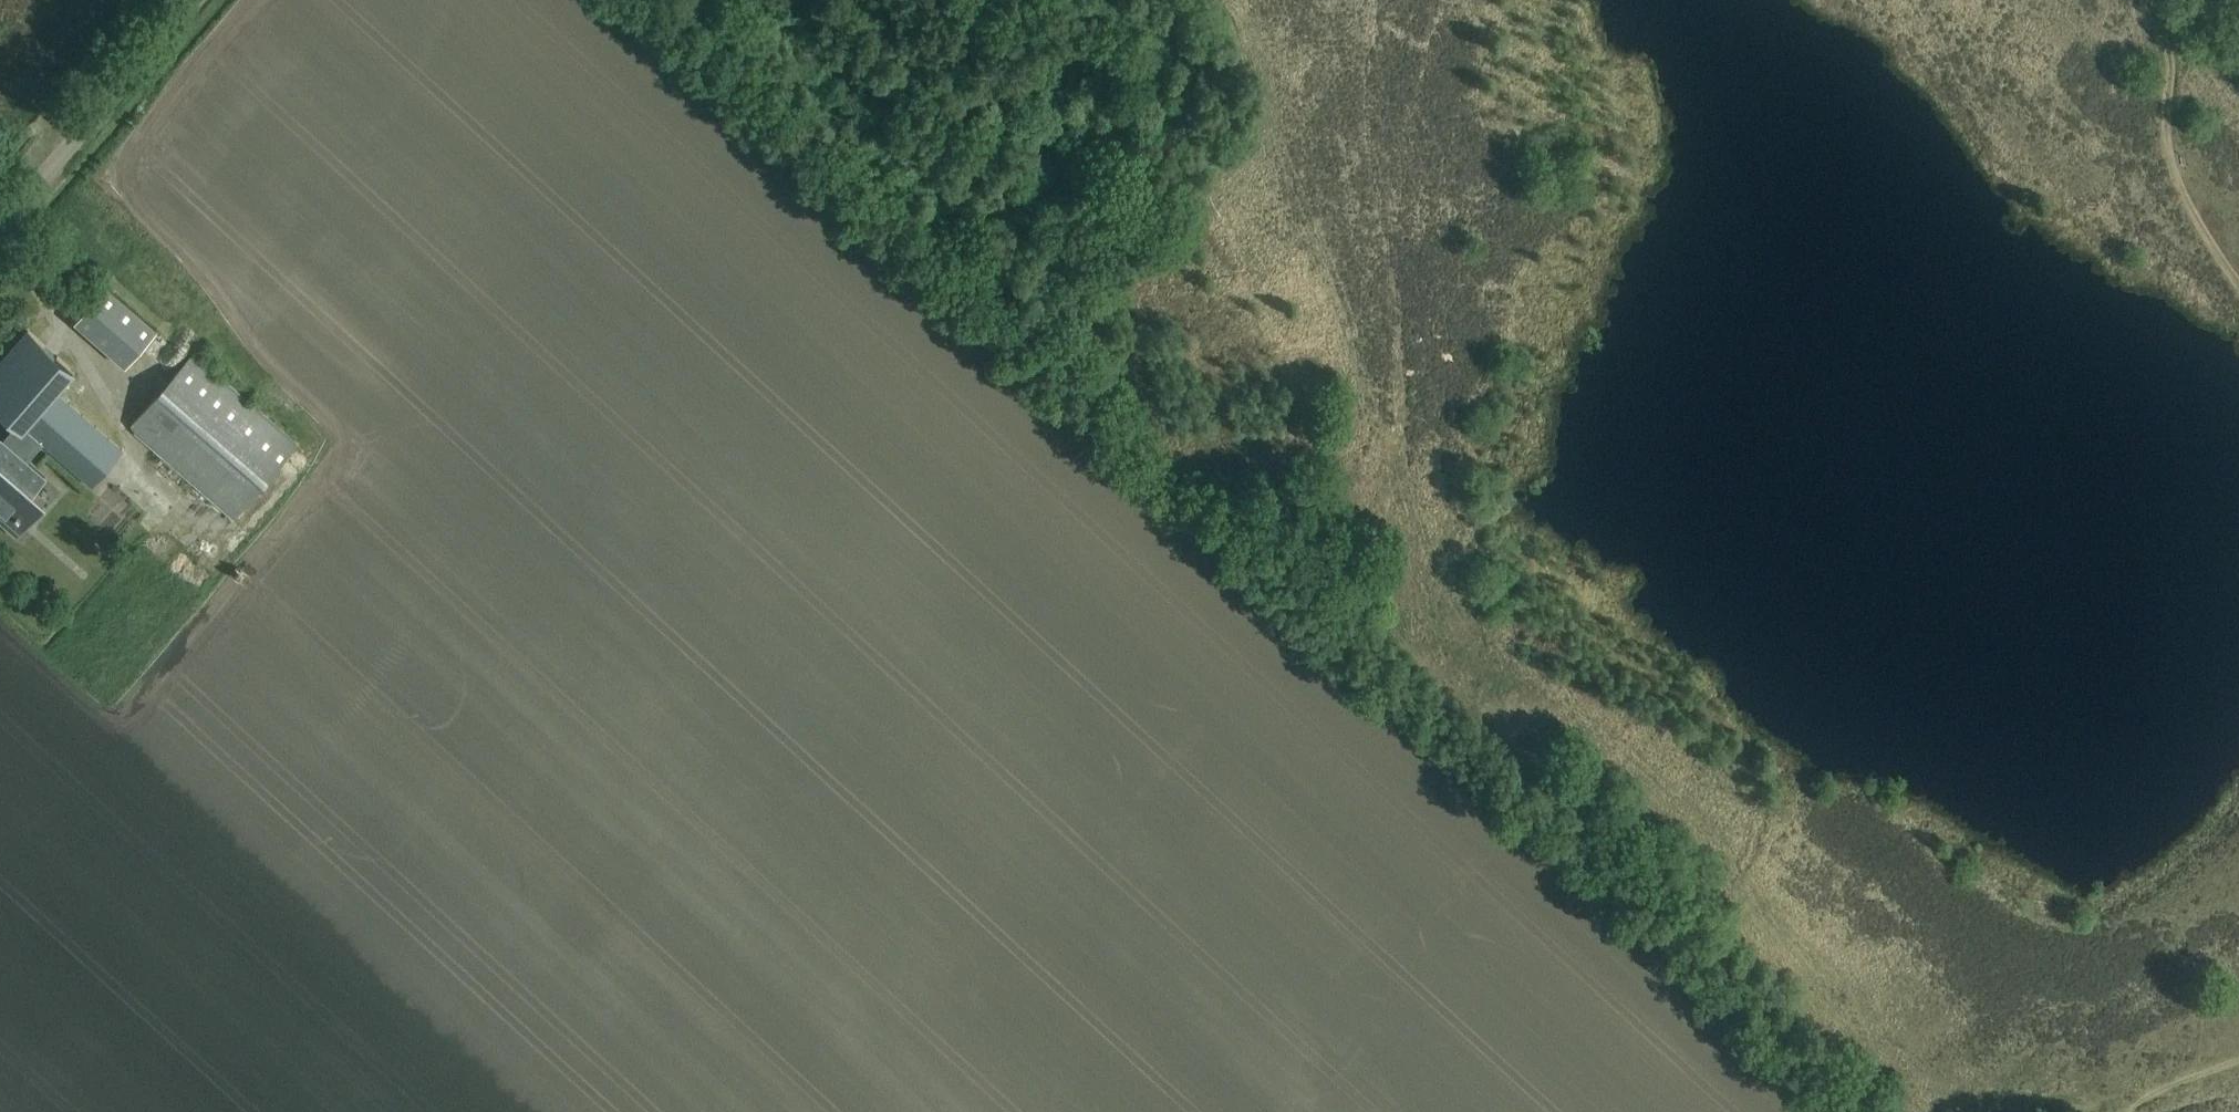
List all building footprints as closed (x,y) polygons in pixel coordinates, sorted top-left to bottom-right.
[(126,365),(158,329),(108,284),(75,320),(126,365)] [(28,330),(0,363),(0,409),(23,430),(26,427),(92,486),(124,450),(72,405),(86,388),(84,386),(75,371),(28,330)] [(234,515),(297,443),(193,353),(131,425),(234,515)] [(38,483),(0,449),(0,516),(3,513),(19,527),(37,507),(25,497),(38,483)]
